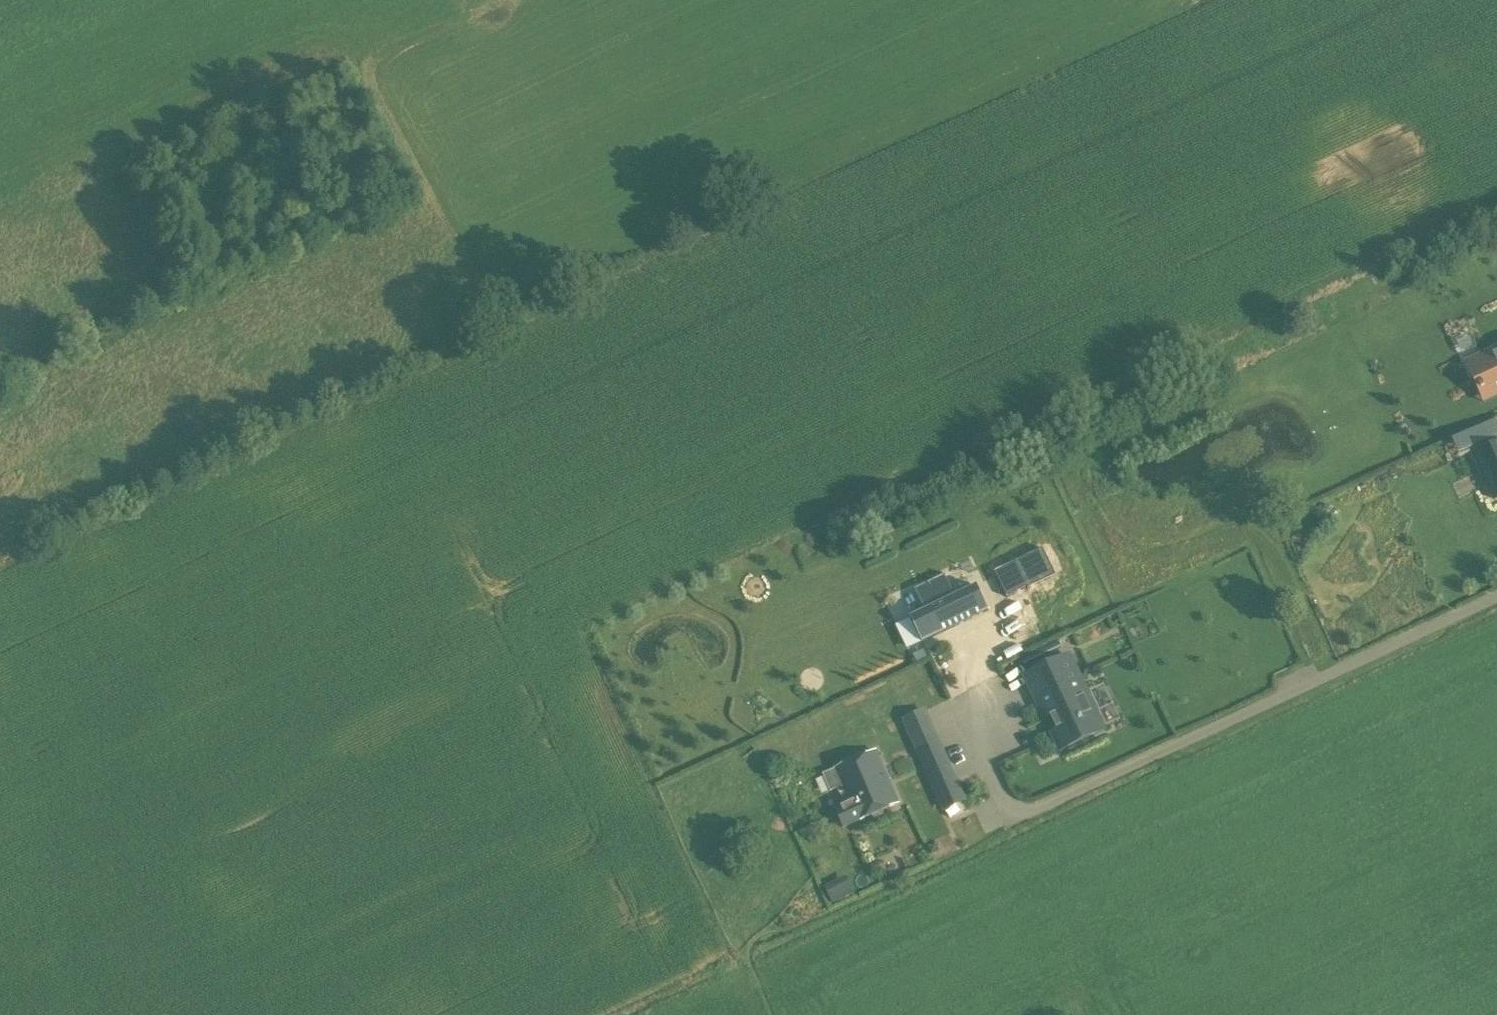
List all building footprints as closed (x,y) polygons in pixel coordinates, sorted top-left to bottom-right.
[(1482,359),(1486,370),(1475,375),(1480,384),(1478,385),(1481,390),(1482,390),(1486,397),(1496,392),(1496,352),(1482,359)] [(1452,439),(1459,454),(1496,436),(1496,422),(1495,419),(1452,439)] [(1496,498),(1496,444),(1474,455),(1474,456),(1481,470),(1488,485),(1494,499),(1496,498)] [(1326,504),(1320,514),(1330,520),(1336,510),(1326,504)] [(1041,549),(996,571),(1008,596),(1027,587),(1028,588),(1054,576),(1041,549)] [(989,610),(983,598),(977,585),(954,596),(944,574),(914,589),(925,610),(910,617),(921,641),(922,642),(960,624),(989,610)] [(1059,748),(1066,745),(1103,728),(1069,656),(1025,676),(1037,701),(1045,719),(1051,716),(1056,728),(1051,731),(1059,748)] [(934,733),(915,742),(930,777),(949,768),(934,733)] [(842,792),(843,795),(887,776),(876,750),(834,768),(835,768),(824,773),(831,789),(842,785),(844,791),(842,792)] [(898,803),(887,776),(843,795),(847,803),(835,808),(843,826),(857,820),(857,821),(898,803)] [(963,799),(954,779),(935,787),(944,808),(963,799)] [(832,902),(856,892),(851,881),(828,891),(832,902)]
